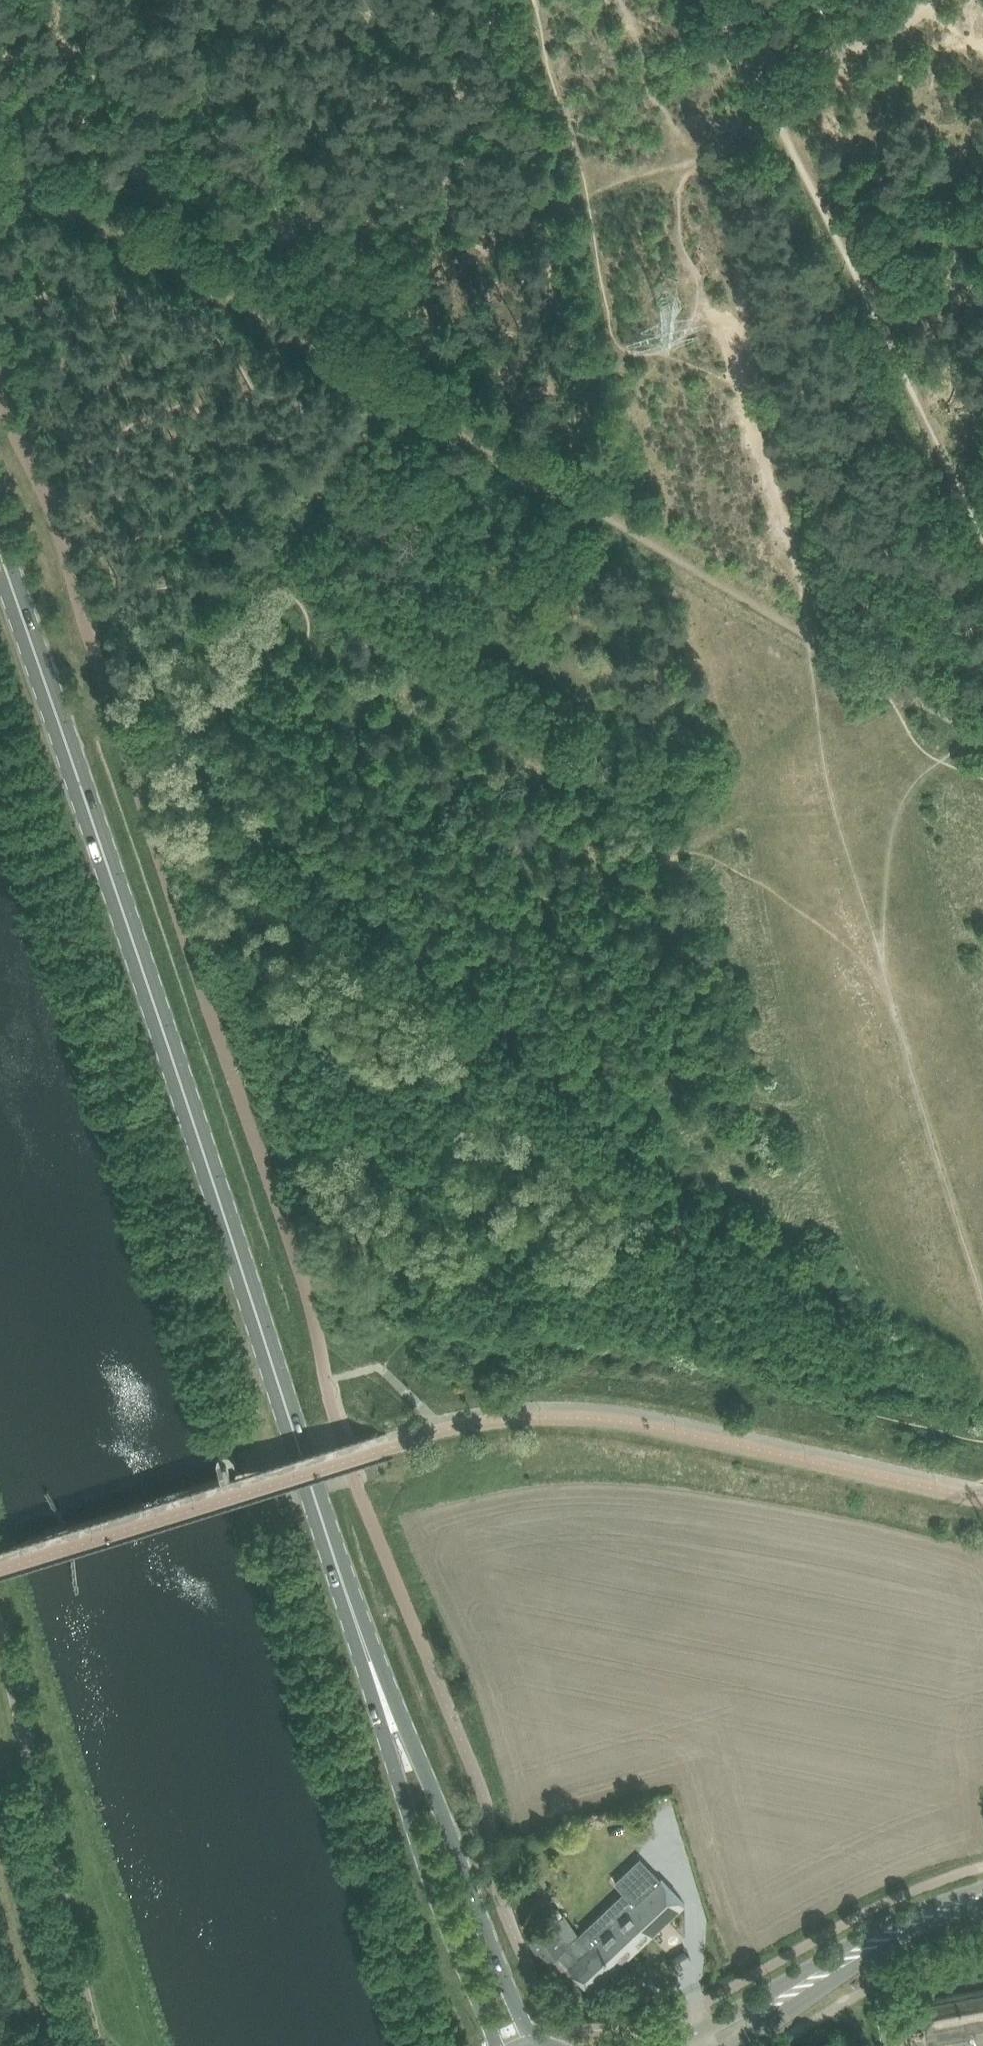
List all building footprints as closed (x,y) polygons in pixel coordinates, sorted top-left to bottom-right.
[(685,1902),(665,1880),(586,1954),(572,1967),(592,1989),(685,1902)] [(554,1923),(547,1927),(531,1938),(544,1959),(568,1943),(554,1923)] [(922,2000),(927,2041),(971,2034),(970,2028),(982,2026),(982,1988),(922,2000)]
